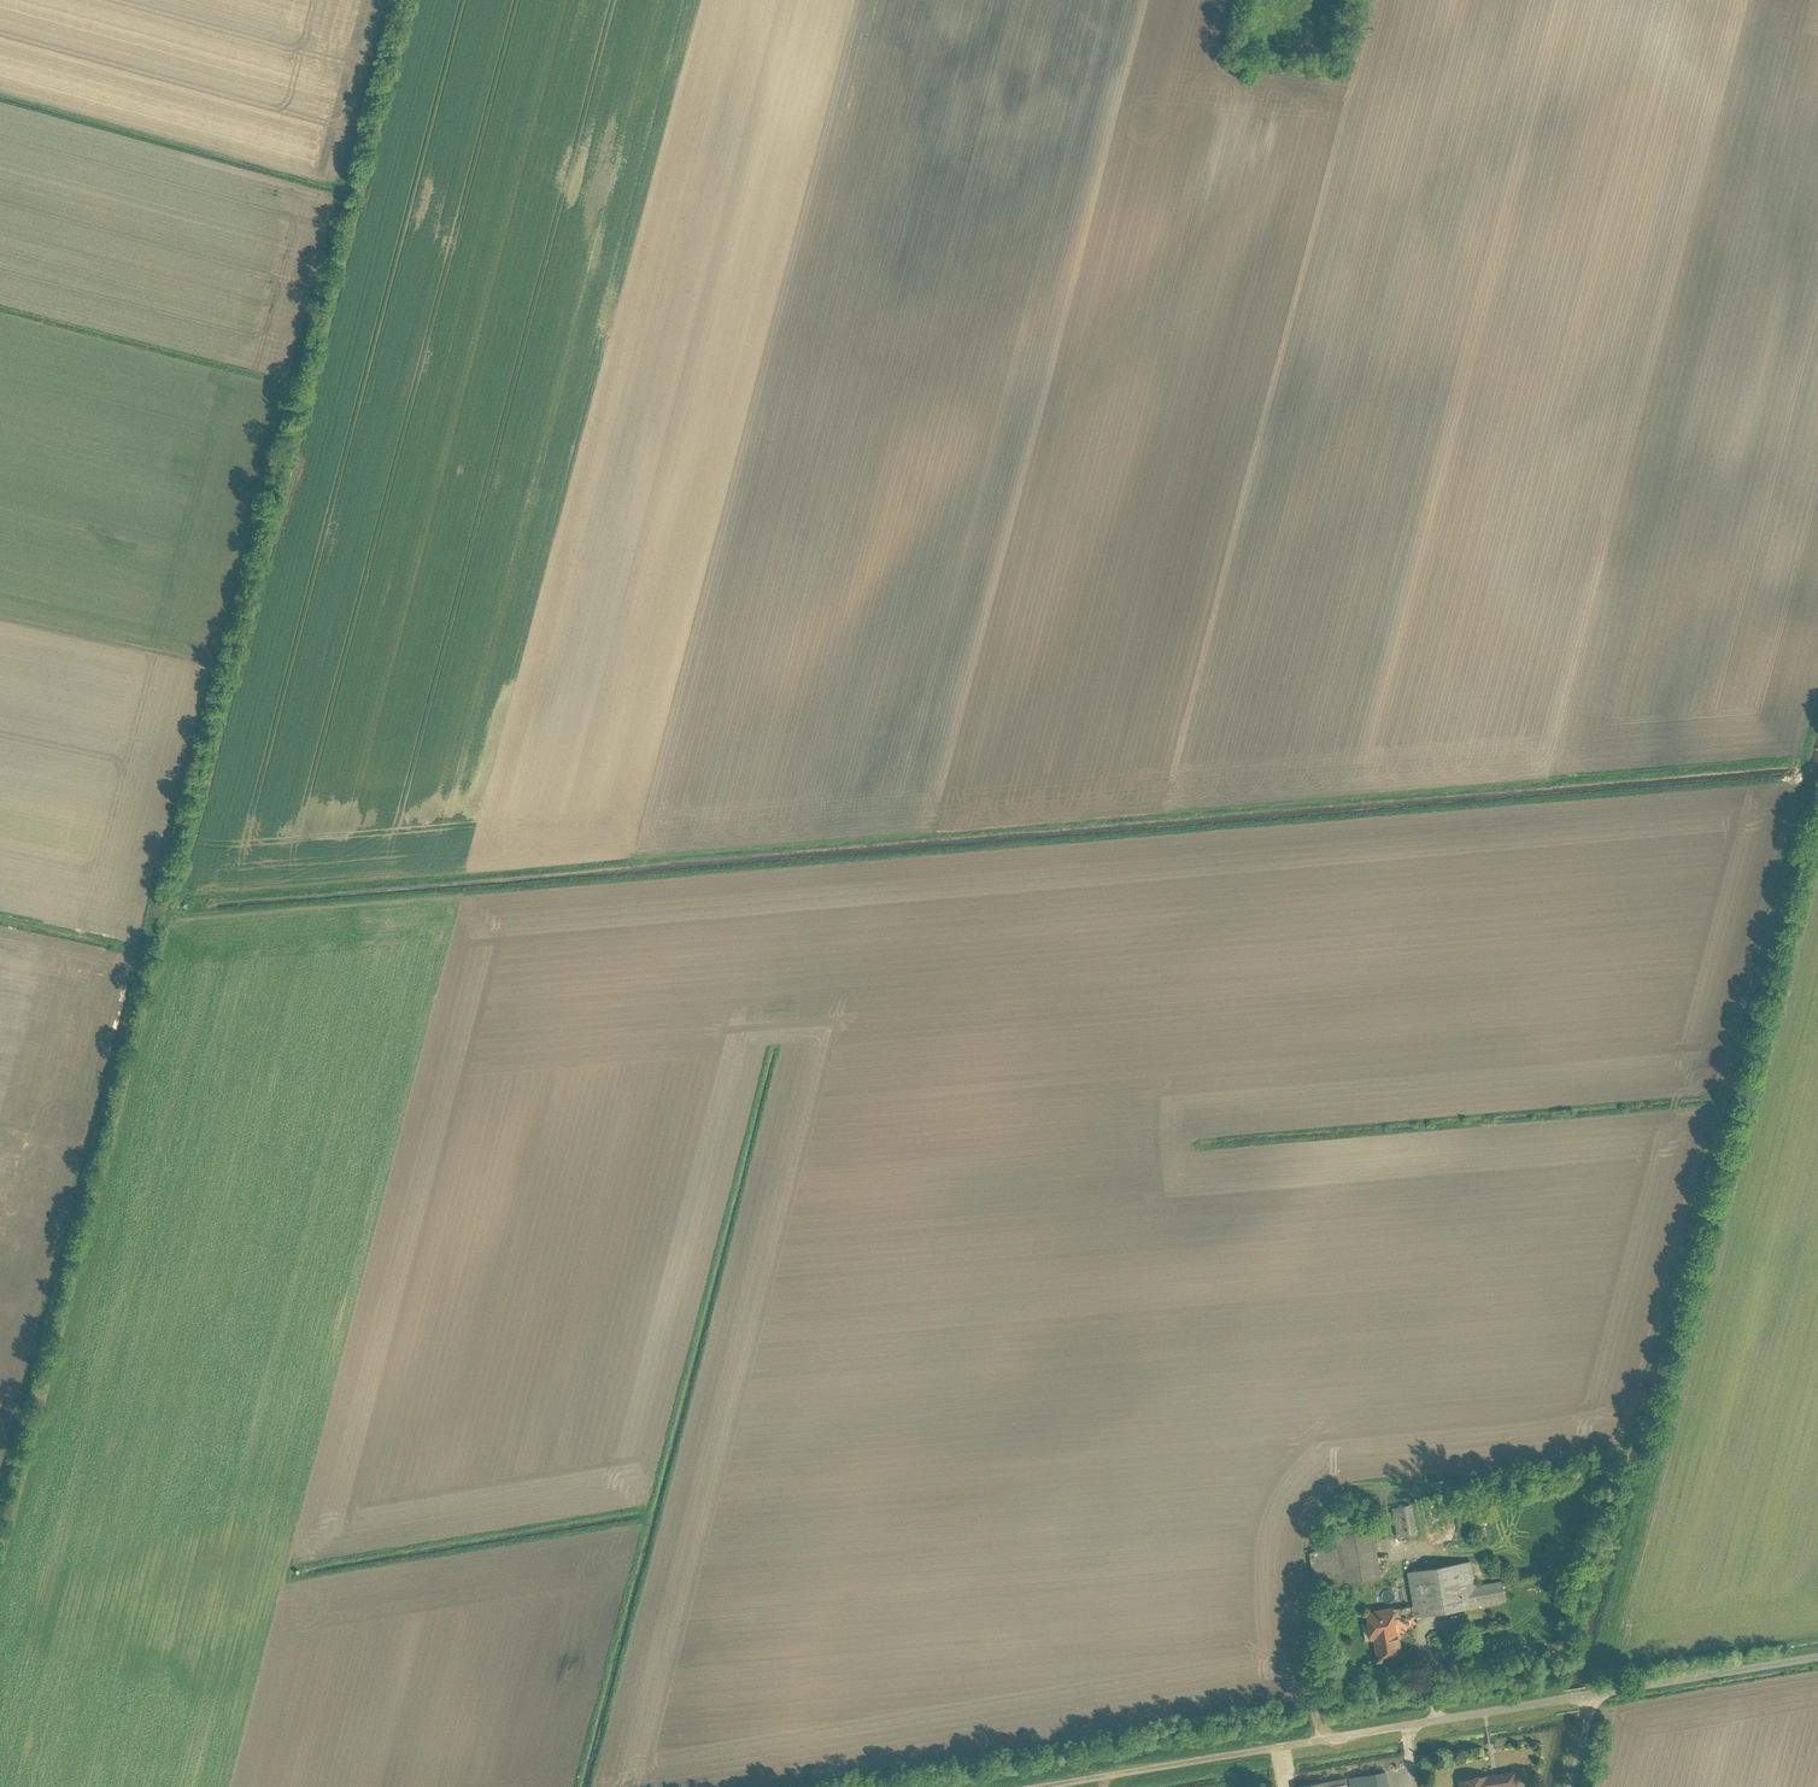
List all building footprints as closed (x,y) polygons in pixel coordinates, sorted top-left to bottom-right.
[(1417,1533),(1411,1503),(1392,1507),(1398,1536),(1417,1533)] [(1380,1576),(1371,1525),(1334,1531),(1337,1545),(1313,1550),(1319,1587),(1380,1576)] [(1472,1558),(1407,1569),(1415,1616),(1480,1605),(1506,1600),(1502,1579),(1476,1584),(1472,1558)] [(1392,1610),(1364,1615),(1368,1637),(1372,1636),(1376,1656),(1399,1652),(1392,1610)] [(1517,1786),(1513,1763),(1456,1773),(1458,1786),(1511,1786),(1517,1786)] [(1386,1770),(1349,1776),(1351,1786),(1389,1786),(1386,1770)] [(1295,1786),(1346,1786),(1345,1777),(1295,1786)]
